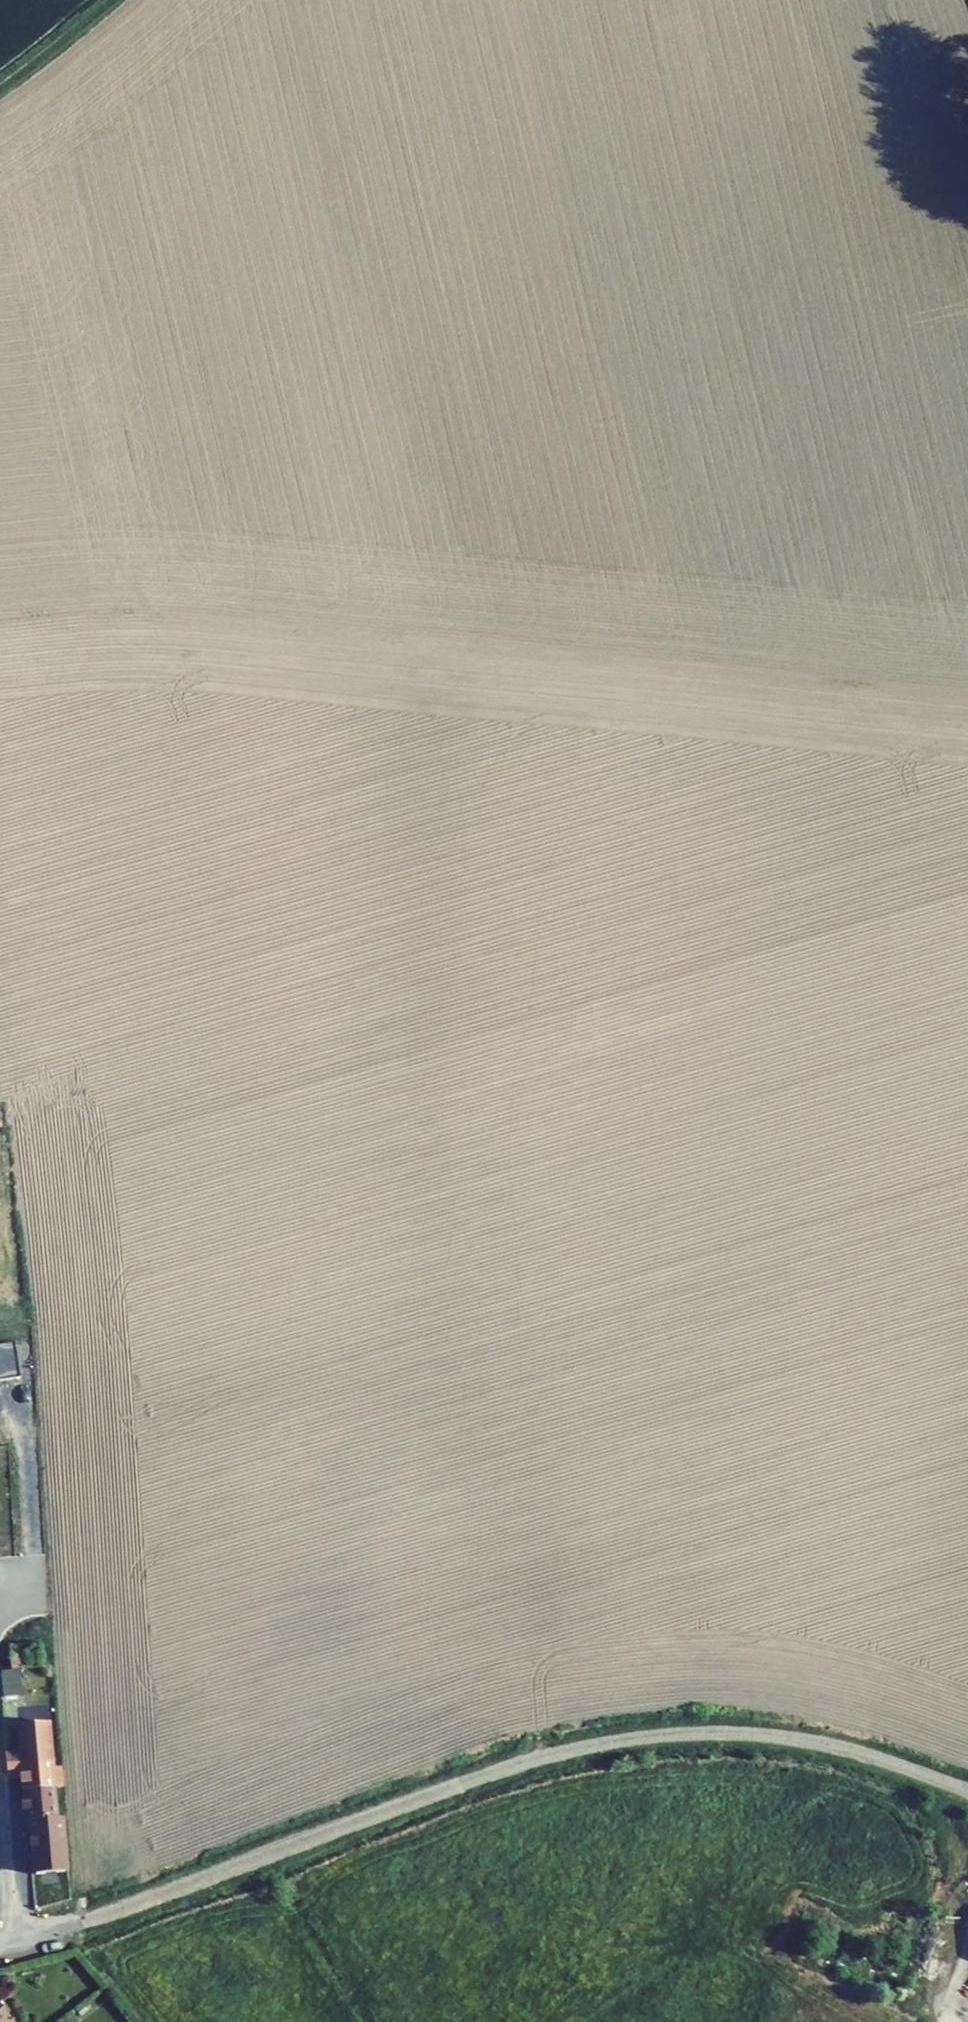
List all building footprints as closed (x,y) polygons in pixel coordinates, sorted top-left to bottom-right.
[(21,1695),(19,1670),(1,1671),(4,1696),(21,1695)] [(50,1769),(47,1723),(19,1725),(21,1752),(6,1753),(8,1777),(22,1776),(23,1789),(51,1787),(60,1786),(58,1768),(50,1769)] [(54,1817),(51,1787),(23,1789),(25,1820),(29,1820),(33,1872),(62,1870),(58,1817),(54,1817)] [(0,2005),(0,2021),(13,2021),(0,2005)]
